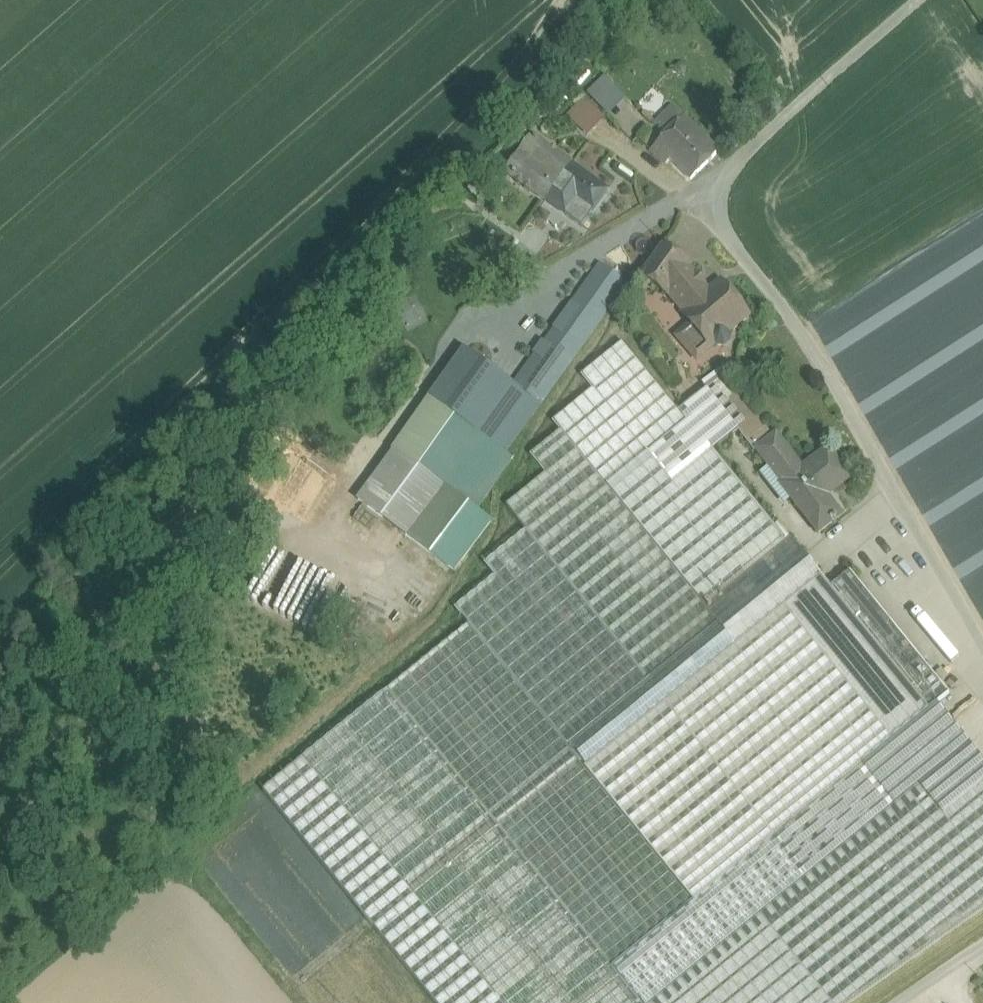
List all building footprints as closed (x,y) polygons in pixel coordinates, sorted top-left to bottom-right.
[(583,93),(606,116),(624,98),(602,75),(583,93)] [(585,98),(566,118),(587,139),(605,119),(585,98)] [(720,152),(673,106),(655,124),(667,135),(652,151),(665,164),(669,159),(691,180),(720,152)] [(572,165),(535,138),(525,151),(529,154),(511,178),(515,181),(515,183),(520,187),(522,186),(524,187),(524,190),(529,193),(532,192),(545,202),(546,202),(572,165)] [(572,165),(546,202),(581,228),(608,191),(572,165)] [(689,266),(661,247),(641,276),(668,295),(670,293),(687,269),(689,266)] [(492,416),(479,434),(506,453),(507,451),(627,283),(600,264),(514,385),(492,416)] [(721,283),(709,294),(702,286),(704,285),(696,277),(695,278),(687,269),(670,293),(686,313),(683,315),(692,326),(678,338),(691,352),(705,340),(711,348),(716,344),(717,346),(724,347),(730,342),(730,335),(728,333),(749,316),(721,283)] [(421,302),(400,309),(406,327),(427,320),(421,302)] [(616,326),(593,356),(528,457),(512,495),(537,527),(545,536),(611,482),(645,454),(690,418),(683,408),(616,326)] [(514,385),(466,351),(444,382),(466,398),(492,416),(514,385)] [(753,411),(723,374),(705,388),(706,389),(735,427),(737,425),(738,425),(737,424),(753,411)] [(444,382),(394,452),(417,468),(466,398),(444,382)] [(706,389),(683,408),(690,418),(645,454),(671,486),(716,450),(716,449),(740,429),(737,425),(735,427),(706,389)] [(417,468),(394,452),(359,501),(408,535),(479,434),(492,416),(466,398),(417,468)] [(753,411),(737,424),(738,425),(737,425),(740,429),(756,450),(757,450),(773,437),(753,411)] [(479,434),(408,535),(458,571),(492,523),(476,511),(515,457),(507,451),(506,453),(479,434)] [(802,469),(776,435),(773,437),(757,450),(780,480),(774,484),(781,494),(785,490),(819,534),(839,518),(824,499),(850,479),(828,450),(802,469)] [(789,538),(716,450),(671,486),(670,487),(741,577),(789,538)] [(741,577),(670,487),(671,486),(645,454),(611,482),(708,602),(709,603),(731,585),(741,577)] [(708,602),(611,482),(545,536),(540,540),(652,678),(723,620),(712,607),(708,610),(705,605),(708,602)] [(652,678),(540,540),(545,536),(537,527),(474,578),(482,587),(458,606),(472,622),(571,744),(652,678)] [(741,577),(731,585),(745,603),(803,555),(789,538),(741,577)] [(571,744),(570,745),(587,767),(589,766),(667,703),(699,676),(699,675),(739,643),(820,579),(821,577),(803,555),(745,603),(723,620),(652,678),(571,744)] [(941,685),(850,573),(829,590),(920,702),(941,685)] [(829,590),(820,579),(739,643),(847,776),(927,711),(920,702),(829,590)] [(745,603),(731,585),(709,603),(708,602),(705,605),(708,610),(712,607),(723,620),(745,603)] [(587,767),(570,745),(571,744),(472,622),(388,691),(612,967),(696,899),(589,766),(587,767)] [(847,776),(739,643),(699,675),(699,676),(667,703),(774,835),(847,776)] [(612,967),(388,691),(303,759),(501,1002),(642,1002),(612,967)] [(667,703),(589,766),(696,899),(774,835),(667,703)] [(612,967),(642,1002),(653,1002),(970,745),(937,705),(928,712),(927,711),(847,776),(774,835),(696,899),(612,967)] [(653,1002),(850,1002),(982,909),(982,762),(970,745),(653,1002)] [(303,759),(263,792),(435,1002),(501,1002),(303,759)]
